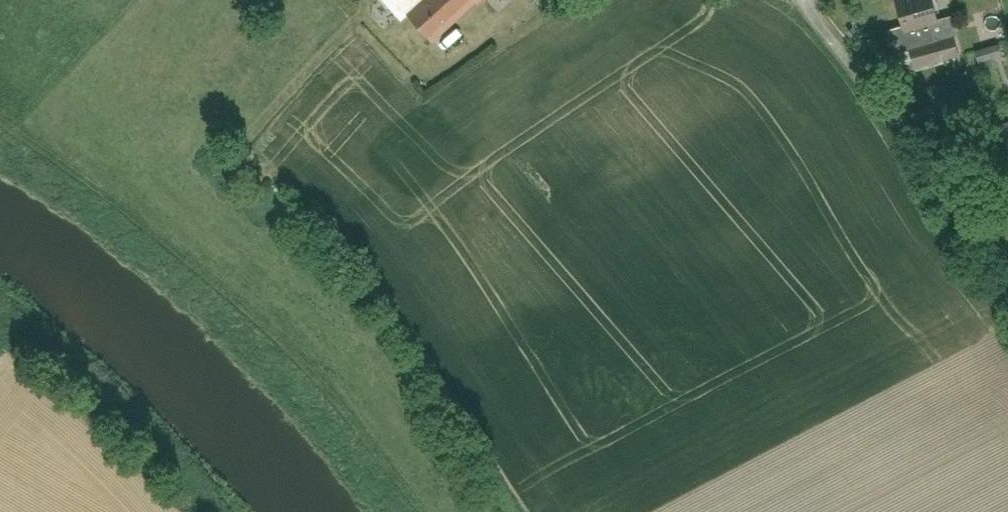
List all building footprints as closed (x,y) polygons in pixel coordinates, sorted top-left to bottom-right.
[(504,0),(440,0),(427,13),(415,0),(402,0),(386,15),(409,40),(417,33),(442,60),(505,1),(504,0)] [(899,11),(909,48),(950,37),(940,0),(938,0),(899,11)] [(961,47),(920,59),(926,79),(967,67),(961,47)]
